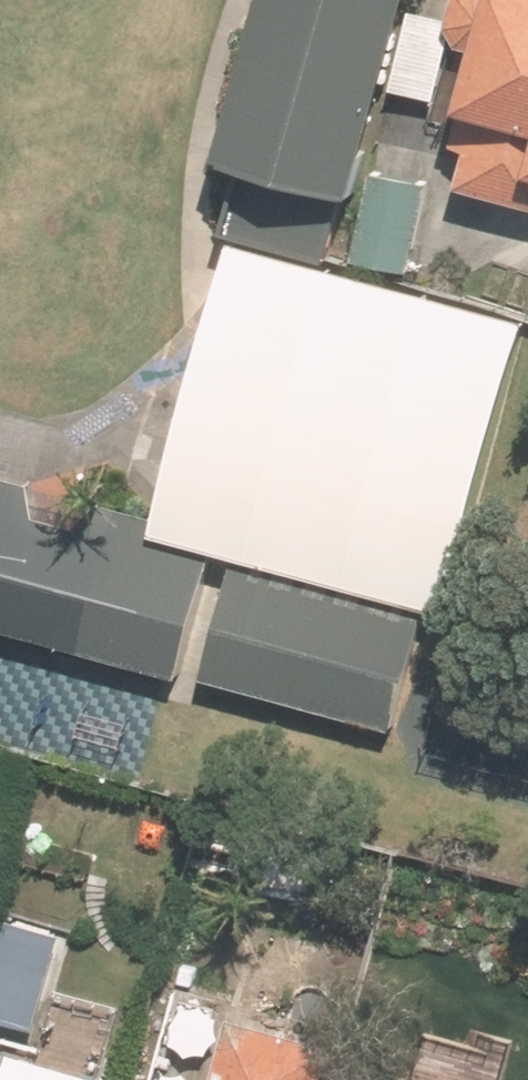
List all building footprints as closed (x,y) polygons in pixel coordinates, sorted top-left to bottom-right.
[(230,143),(368,176),(410,0),(265,0),(230,143)] [(443,123),(527,146),(527,0),(476,0),(443,123)] [(440,102),(460,29),(461,24),(417,11),(396,90),(440,102)] [(429,186),(376,175),(359,262),(413,272),(429,186)] [(0,486),(0,624),(135,662),(170,532),(106,513),(83,536),(36,525),(23,492),(0,486)] [(250,550),(216,674),(391,722),(426,599),(250,550)] [(12,922),(11,942),(0,939),(0,1016),(30,1024),(56,934),(12,922)] [(337,1048),(237,1020),(221,1079),(328,1079),(337,1048)] [(21,1059),(15,1079),(98,1079),(21,1059)]
